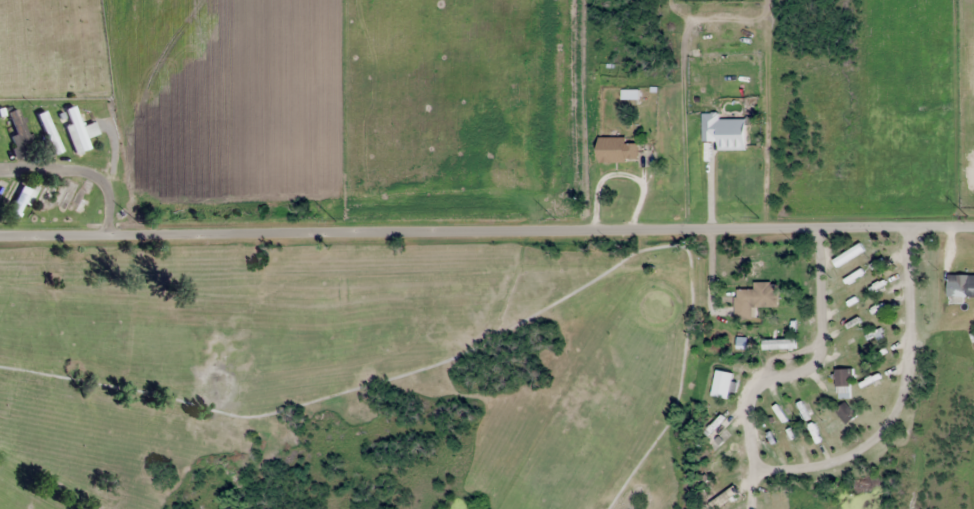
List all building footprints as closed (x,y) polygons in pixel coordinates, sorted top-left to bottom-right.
[(94,122),(80,126),(73,106),(60,110),(74,154),(89,149),(85,137),(97,133),(94,122)] [(27,142),(19,108),(6,111),(17,156),(25,155),(22,143),(27,142)] [(719,119),(719,112),(702,112),(702,141),(718,141),(718,150),(745,150),(745,119),(719,119)] [(627,137),(597,137),(597,162),(637,162),(637,143),(627,143),(627,137)] [(37,189),(23,181),(6,215),(15,219),(23,202),(29,205),(37,189)] [(45,215),(56,221),(72,189),(60,183),(45,215)] [(69,209),(80,212),(86,193),(76,190),(69,209)] [(864,251),(860,244),(833,259),(837,266),(864,251)] [(948,275),(948,304),(964,304),(964,296),(973,296),(973,275),(948,275)] [(777,282),(754,282),(754,290),(734,290),(734,320),(752,320),(752,307),(777,307),(777,282)] [(792,342),(763,342),(763,361),(792,361),(792,342)] [(850,369),(836,369),(836,398),(850,398),(850,369)] [(845,424),(856,416),(845,402),(835,410),(845,424)] [(734,454),(729,447),(701,468),(706,475),(734,454)] [(732,488),(707,504),(710,508),(714,508),(737,495),(732,488)]
